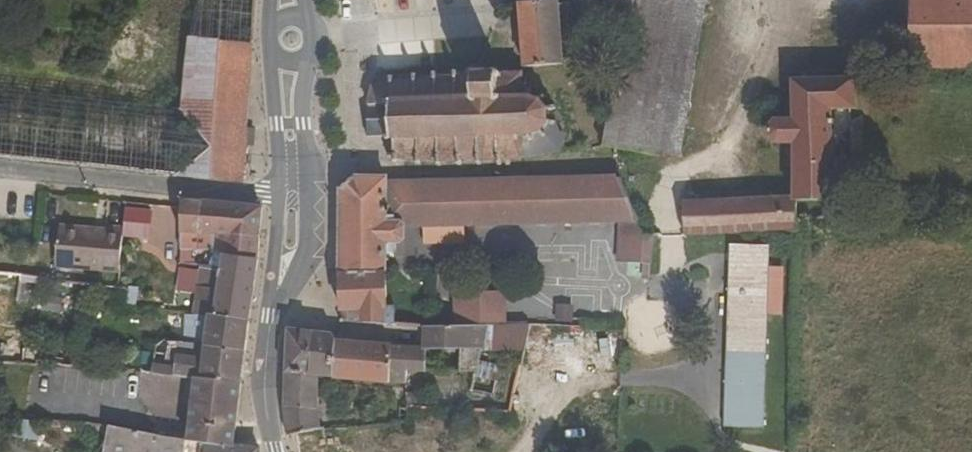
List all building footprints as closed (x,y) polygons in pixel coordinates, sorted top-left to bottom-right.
[(194,39),(254,45),(257,0),(201,0),(194,39)] [(558,0),(520,0),(525,67),(562,63),(558,0)] [(603,146),(662,156),(688,0),(627,0),(618,57),(609,114),(603,146)] [(913,66),(971,65),(971,0),(913,0),(913,66)] [(0,88),(0,156),(244,182),(254,45),(194,39),(189,64),(186,108),(0,88)] [(480,70),(480,68),(474,68),(473,63),(466,63),(467,73),(454,74),(453,69),(449,70),(450,75),(434,76),(433,71),(429,71),(429,77),(413,78),(412,72),(407,73),(408,79),(391,80),(390,74),(386,75),(386,80),(371,84),(369,84),(367,105),(369,105),(387,105),(394,113),(394,129),(390,133),(390,136),(390,141),(394,141),(395,153),(390,153),(390,159),(397,159),(397,164),(401,164),(401,159),(419,160),(419,165),(424,165),(424,160),(442,160),(442,164),(448,164),(448,160),(467,160),(467,164),(472,164),(472,160),(487,161),(487,164),(492,164),(492,161),(508,161),(508,164),(513,164),(513,161),(517,161),(518,164),(522,163),(521,157),(523,156),(524,160),(563,152),(565,149),(566,145),(566,141),(566,137),(565,134),(559,128),(558,119),(550,119),(550,112),(557,111),(557,105),(550,107),(542,99),(548,92),(544,89),(538,96),(529,96),(526,85),(517,86),(517,78),(513,78),(513,71),(515,71),(514,64),(510,65),(510,66),(502,67),(501,61),(498,62),(498,69),(494,69),(494,65),(489,65),(489,70),(480,70)] [(856,79),(793,81),(794,119),(774,120),(769,127),(769,136),(776,143),(795,143),(796,198),(835,197),(832,108),(857,107),(856,79)] [(369,105),(367,136),(390,136),(390,133),(394,129),(394,113),(387,105),(369,105)] [(652,236),(646,236),(622,177),(405,183),(389,183),(384,177),(354,177),(341,189),(341,267),(387,267),(387,264),(387,244),(401,243),(406,240),(406,227),(424,226),(424,244),(465,243),(465,225),(619,221),(618,234),(629,235),(627,263),(643,264),(642,279),(650,280),(652,236)] [(797,231),(796,198),(684,202),(684,224),(670,225),(671,236),(797,231)] [(184,199),(183,207),(181,229),(181,234),(202,235),(201,251),(215,252),(217,235),(261,236),(262,208),(184,199)] [(149,238),(152,212),(125,209),(124,228),(123,235),(149,238)] [(123,235),(124,228),(106,226),(105,229),(60,225),(58,245),(55,267),(120,273),(123,235)] [(209,266),(222,267),(225,254),(259,258),(261,236),(217,235),(215,252),(209,266)] [(781,268),(768,267),(769,246),(729,245),(726,340),(766,344),(767,315),(780,315),(781,268)] [(194,313),(251,320),(259,258),(225,254),(222,267),(209,266),(202,265),(194,313)] [(387,270),(387,267),(341,267),(340,322),(387,324),(387,270)] [(0,274),(0,313),(15,315),(21,275),(0,274)] [(505,291),(456,292),(457,325),(488,325),(506,324),(505,291)] [(572,324),(572,306),(555,306),(555,324),(572,324)] [(194,313),(194,316),(185,315),(184,343),(246,351),(251,320),(194,313)] [(433,326),(425,326),(425,349),(484,349),(488,325),(457,325),(433,326)] [(337,340),(338,334),(288,328),(285,406),(283,406),(286,434),(320,431),(318,415),(318,399),(318,383),(318,376),(389,384),(390,371),(391,346),(337,340)] [(246,351),(184,343),(165,340),(156,346),(152,373),(242,383),(246,351)] [(764,429),(766,344),(726,340),(724,428),(764,429)] [(425,371),(425,349),(391,346),(390,371),(425,371)] [(459,351),(459,371),(480,372),(481,352),(459,351)] [(515,363),(512,416),(535,418),(539,365),(515,363)] [(152,373),(80,365),(77,390),(193,401),(188,440),(235,445),(242,383),(152,373)] [(17,440),(40,441),(41,422),(18,421),(17,440)] [(188,440),(111,427),(105,451),(186,451),(188,440)] [(261,447),(235,445),(188,440),(186,451),(261,451),(261,447)]
